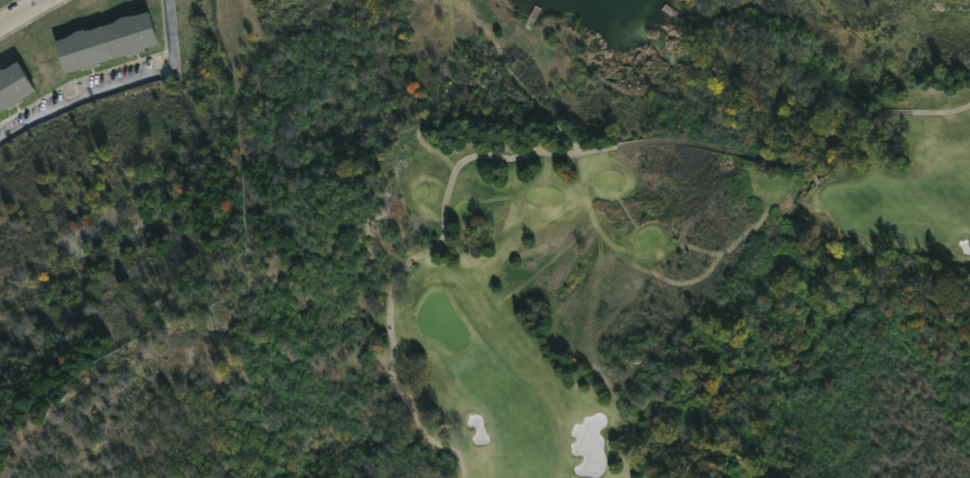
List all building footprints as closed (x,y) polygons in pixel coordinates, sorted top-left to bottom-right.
[(147,13),(157,45),(128,57),(127,54),(99,63),(100,65),(84,70),(83,68),(63,74),(54,42),(67,39),(66,37),(71,35),(71,34),(83,30),(83,32),(87,31),(88,32),(113,24),(112,22),(117,21),(117,19),(128,16),(128,18),(132,18),(147,13)] [(4,106),(0,108),(0,68),(1,68),(15,59),(32,89),(20,96),(21,99),(6,108),(4,106)]
